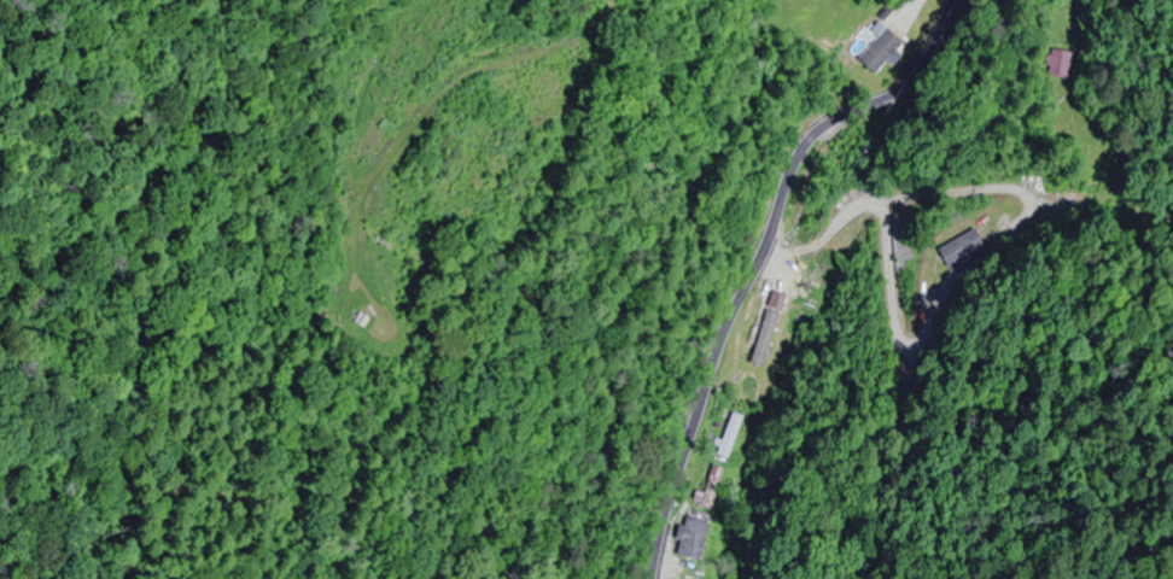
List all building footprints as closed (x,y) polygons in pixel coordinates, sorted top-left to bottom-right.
[(870,75),(901,45),(884,28),(853,58),(870,75)] [(1076,52),(1045,50),(1044,77),(1074,79),(1076,52)] [(935,252),(949,272),(986,245),(971,225),(935,252)] [(779,364),(784,330),(754,326),(749,360),(779,364)] [(714,455),(728,461),(745,418),(731,412),(714,455)] [(709,511),(725,473),(712,467),(697,506),(709,511)] [(701,522),(676,522),(676,559),(701,559),(701,522)]
